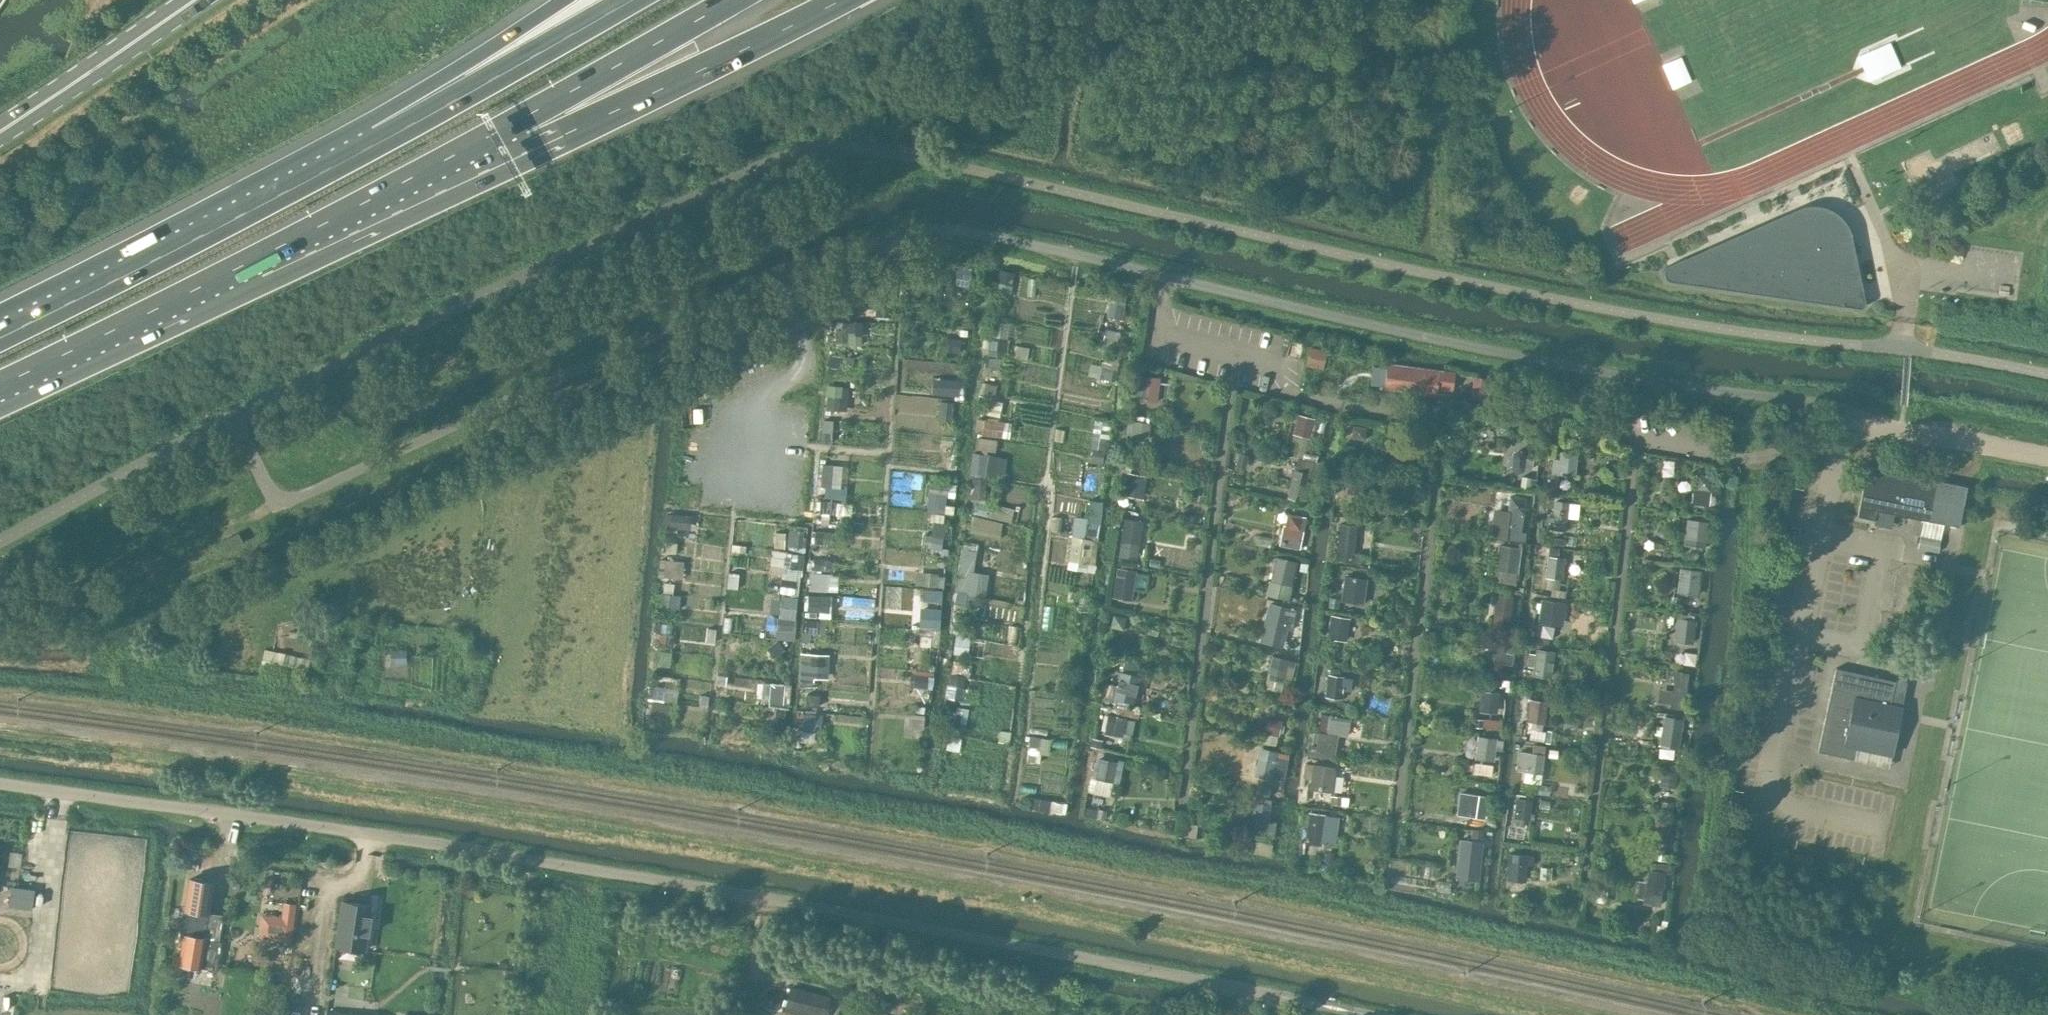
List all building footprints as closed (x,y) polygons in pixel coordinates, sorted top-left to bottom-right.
[(1870,81),(1902,68),(1891,41),(1859,53),(1870,81)] [(1665,55),(1672,81),(1692,75),(1684,49),(1665,55)] [(1671,281),(1859,308),(1862,308),(1864,307),(1865,304),(1865,302),(1857,262),(1857,260),(1855,258),(1854,257),(1854,245),(1850,234),(1844,224),(1834,216),(1823,212),(1813,211),(1804,213),(1795,217),(1787,223),(1782,231),(1770,253),(1714,245),(1668,265),(1665,267),(1664,271),(1664,274),(1666,279),(1671,281)] [(1326,351),(1310,348),(1306,364),(1323,367),(1326,351)] [(1385,388),(1436,395),(1437,387),(1452,389),(1455,373),(1388,364),(1385,388)] [(1160,378),(1140,375),(1137,398),(1157,401),(1160,378)] [(1475,377),(1473,397),(1484,398),(1487,378),(1475,377)] [(1520,388),(1519,398),(1533,401),(1535,391),(1520,388)] [(1298,413),(1293,433),(1310,437),(1315,417),(1298,413)] [(981,418),(981,434),(1002,435),(1002,419),(981,418)] [(1134,419),(1132,437),(1149,439),(1151,421),(1134,419)] [(1577,453),(1556,453),(1555,474),(1576,474),(1577,453)] [(1959,527),(1966,494),(1967,486),(1867,466),(1858,516),(1875,519),(1877,510),(1959,527)] [(1295,469),(1288,496),(1302,500),(1309,473),(1295,469)] [(1129,473),(1124,494),(1141,498),(1145,476),(1129,473)] [(1349,474),(1347,494),(1361,495),(1363,475),(1349,474)] [(1503,497),(1503,509),(1491,509),(1490,539),(1522,540),(1524,497),(1503,497)] [(1072,520),(1071,536),(1100,537),(1102,500),(1087,499),(1086,520),(1072,520)] [(1281,544),(1301,547),(1305,513),(1285,511),(1281,544)] [(1125,518),(1122,542),(1139,544),(1143,521),(1125,518)] [(1689,519),(1686,543),(1706,545),(1709,522),(1689,519)] [(1342,524),(1337,559),(1352,561),(1357,526),(1342,524)] [(226,549),(243,542),(238,532),(222,540),(226,549)] [(1919,548),(1938,551),(1940,540),(1921,536),(1919,548)] [(1495,571),(1520,572),(1521,546),(1496,545),(1495,571)] [(976,548),(973,569),(993,573),(997,552),(976,548)] [(1278,555),(1271,580),(1291,585),(1297,560),(1278,555)] [(1565,582),(1566,556),(1548,556),(1547,581),(1565,582)] [(1135,569),(1121,567),(1118,588),(1131,590),(1135,569)] [(1676,592),(1697,594),(1700,569),(1678,567),(1676,592)] [(957,570),(955,593),(986,595),(988,572),(957,570)] [(1360,572),(1340,570),(1335,599),(1356,602),(1360,572)] [(1539,599),(1537,637),(1554,638),(1555,625),(1565,625),(1566,600),(1539,599)] [(793,637),(794,608),(777,607),(776,636),(793,637)] [(1674,618),(1674,642),(1696,642),(1696,618),(1674,618)] [(1346,622),(1332,619),(1328,637),(1343,640),(1346,622)] [(1697,643),(1686,642),(1684,663),(1695,664),(1697,643)] [(1551,676),(1552,649),(1531,648),(1530,675),(1551,676)] [(1274,655),(1268,678),(1284,682),(1289,659),(1274,655)] [(1836,668),(1818,751),(1854,759),(1856,747),(1892,755),(1902,707),(1890,704),(1895,681),(1836,668)] [(1330,669),(1329,675),(1326,696),(1342,698),(1344,677),(1338,676),(1339,670),(1330,669)] [(1687,672),(1670,671),(1670,689),(1658,689),(1657,704),(1686,705),(1687,672)] [(1106,700),(1131,702),(1133,681),(1109,678),(1106,700)] [(1483,727),(1499,727),(1499,692),(1483,692),(1483,727)] [(1324,713),(1321,732),(1335,734),(1338,716),(1324,713)] [(1109,714),(1105,733),(1123,737),(1127,718),(1109,714)] [(1661,715),(1659,745),(1679,747),(1681,716),(1661,715)] [(1268,716),(1264,732),(1279,735),(1282,719),(1268,716)] [(1478,758),(1495,759),(1497,737),(1480,736),(1478,758)] [(1516,769),(1524,770),(1523,782),(1539,783),(1541,752),(1518,750),(1516,769)] [(1117,760),(1101,757),(1097,778),(1113,781),(1117,760)] [(1494,762),(1474,760),(1473,773),(1492,775),(1494,762)] [(1335,766),(1315,763),(1312,788),(1332,791),(1335,766)] [(1487,796),(1473,794),(1470,815),(1484,817),(1487,796)] [(1525,819),(1529,799),(1516,796),(1512,816),(1525,819)] [(1272,804),(1255,802),(1251,825),(1269,828),(1272,804)] [(1305,842),(1321,844),(1325,815),(1310,812),(1305,842)] [(1482,842),(1462,839),(1459,862),(1479,865),(1482,842)] [(1663,903),(1665,870),(1643,868),(1641,901),(1663,903)] [(190,879),(184,919),(182,935),(184,936),(204,939),(213,882),(190,879)] [(343,901),(337,946),(365,950),(367,934),(369,934),(371,916),(369,916),(371,905),(343,901)] [(184,936),(180,963),(202,967),(202,966),(215,968),(219,940),(206,938),(206,939),(204,939),(184,936)] [(786,1007),(817,1014),(825,1014),(829,997),(791,988),(786,1007)] [(768,992),(765,1005),(778,1008),(781,994),(768,992)]
